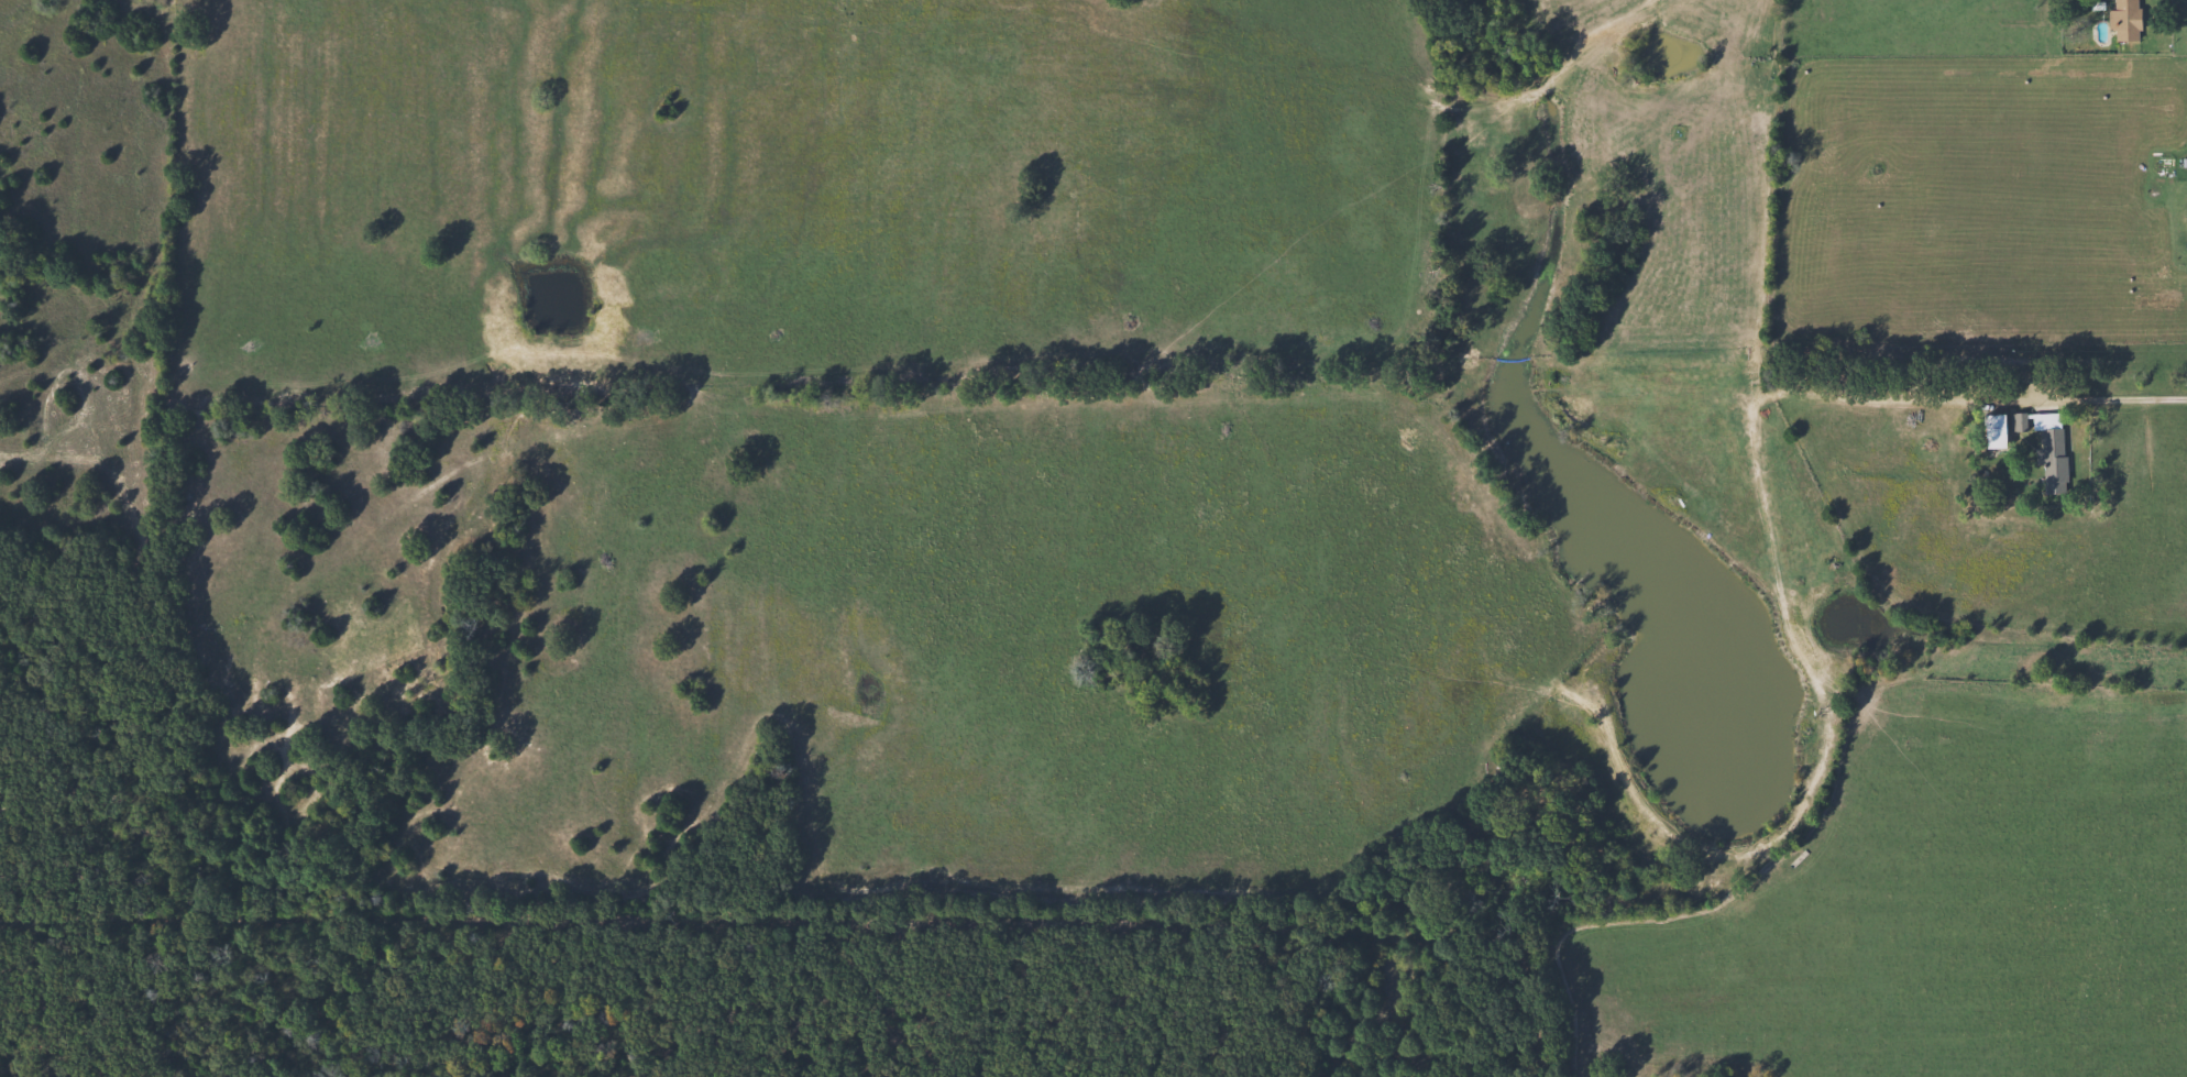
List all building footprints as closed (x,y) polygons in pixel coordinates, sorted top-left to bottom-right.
[(2112,10),(2112,0),(2137,0),(2137,43),(2107,43),(2107,10),(2112,10)] [(2030,413),(2060,411),(2064,492),(2040,493),(2037,431),(2030,431),(2030,413)] [(2003,447),(1980,448),(1979,414),(2002,413),(2003,447)] [(2023,429),(2011,430),(2011,413),(2022,413),(2023,429)]
